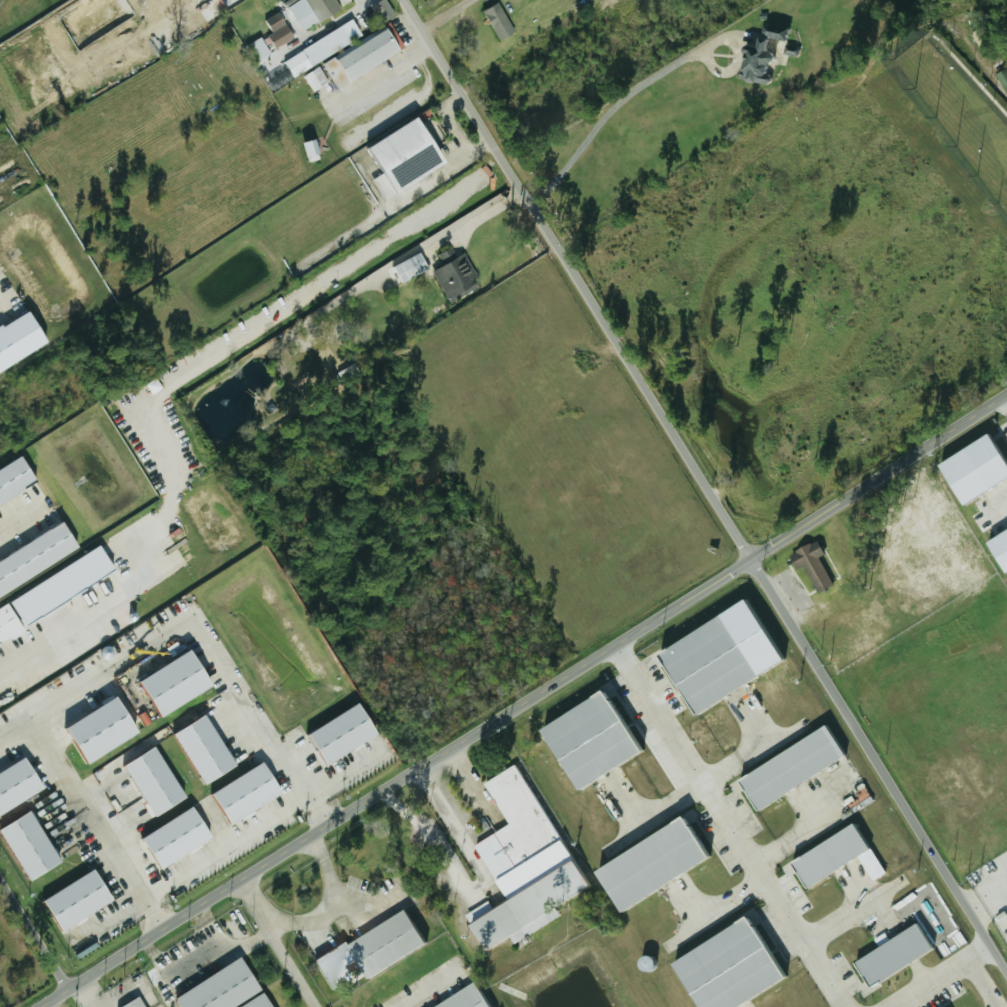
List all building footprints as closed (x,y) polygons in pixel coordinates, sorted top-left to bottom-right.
[(342,10),(337,0),(286,0),(303,31),(342,10)] [(395,16),(389,0),(384,0),(373,5),(380,23),(395,16)] [(485,10),(499,41),(515,34),(501,2),(485,10)] [(275,46),(293,40),(283,12),(265,19),(270,35),(271,34),(275,46)] [(363,35),(355,20),(284,61),(292,76),(363,35)] [(786,29),(759,24),(756,42),(749,41),(747,49),(738,48),(732,79),(764,85),(766,76),(769,76),(773,52),(792,56),(795,46),(783,44),(786,29)] [(404,53),(391,27),(303,73),(313,92),(332,82),(336,89),(404,53)] [(271,54),(263,38),(247,46),(255,62),(271,54)] [(450,164),(423,117),(372,146),(389,175),(374,183),(384,201),(450,164)] [(305,143),(309,159),(322,156),(319,140),(305,143)] [(434,270),(448,301),(480,287),(465,253),(456,257),(452,248),(438,254),(443,266),(434,270)] [(430,270),(421,253),(393,267),(401,284),(430,270)] [(35,312),(0,330),(0,371),(51,345),(35,312)] [(930,464),(955,506),(1006,476),(982,434),(930,464)] [(28,459),(0,474),(0,508),(42,486),(28,459)] [(69,525),(0,562),(0,597),(83,551),(69,525)] [(979,541),(997,574),(1006,568),(1006,525),(979,541)] [(828,585),(815,557),(820,555),(813,540),(785,554),(799,584),(805,581),(811,593),(828,585)] [(107,551),(0,609),(0,649),(29,633),(24,626),(120,573),(107,551)] [(697,714),(659,656),(746,600),(784,658),(697,714)] [(217,687),(196,650),(140,683),(161,720),(217,687)] [(580,790),(542,730),(605,689),(644,749),(580,790)] [(143,735),(123,697),(86,717),(81,709),(73,713),(76,719),(71,721),(72,723),(65,728),(86,766),(143,735)] [(311,734),(330,766),(381,735),(363,704),(311,734)] [(207,786),(240,768),(210,715),(178,734),(207,786)] [(759,810),(740,781),(826,724),(845,754),(759,810)] [(189,799),(159,747),(127,766),(158,818),(189,799)] [(47,791),(30,759),(0,775),(0,816),(47,791)] [(286,796),(269,764),(212,794),(229,827),(286,796)] [(487,949),(465,915),(488,900),(493,909),(509,899),(474,845),(510,822),(485,782),(513,764),(589,884),(487,949)] [(216,839),(197,808),(146,838),(164,870),(216,839)] [(31,882),(63,865),(36,812),(4,829),(31,882)] [(623,911),(597,871),(685,814),(711,854),(623,911)] [(808,888),(791,862),(853,822),(870,848),(808,888)] [(47,900),(65,932),(117,902),(98,870),(47,900)] [(368,978),(347,945),(405,909),(425,942),(368,978)] [(786,974),(734,1006),(701,1006),(672,962),(747,913),(786,974)] [(871,986),(856,964),(918,923),(933,946),(871,986)] [(259,990),(232,1006),(179,1006),(173,997),(238,957),(259,990)] [(475,981),(491,1006),(434,1006),(475,981)] [(262,992),(271,1006),(238,1006),(262,992)] [(136,997),(142,1006),(120,1006),(136,997)]
